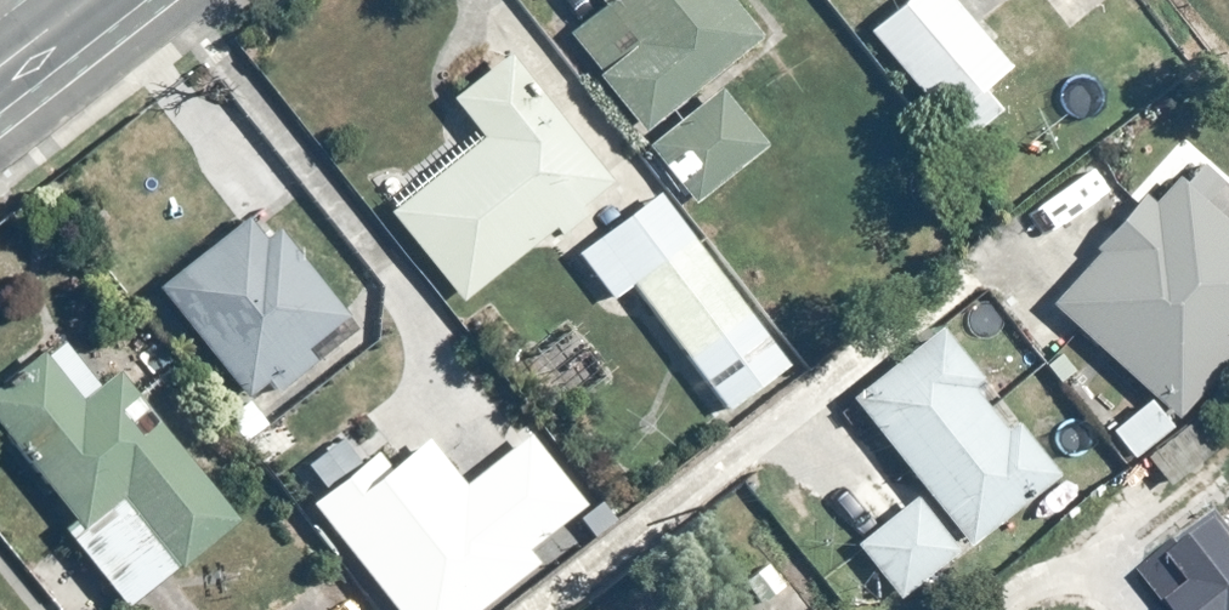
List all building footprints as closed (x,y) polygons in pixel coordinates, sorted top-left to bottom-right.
[(738,0),(599,0),(560,30),(635,127),(631,130),(686,197),(759,138),(705,71),(760,28),(738,0)] [(951,118),(970,141),(1007,111),(988,88),(1012,68),(956,0),(900,0),(868,26),(947,122),(951,118)] [(554,228),(562,239),(587,219),(580,209),(607,188),(509,57),(458,96),(484,131),(387,204),(459,300),(554,228)] [(1185,422),(1228,373),(1228,194),(1191,160),(1146,210),(1137,202),(1098,246),(1102,249),(1053,303),(1153,393),(1110,435),(1136,461),(1180,418),(1185,422)] [(789,365),(656,191),(576,252),(610,296),(630,281),(730,411),(789,365)] [(269,239),(250,215),(227,233),(223,228),(153,282),(244,397),(282,367),(293,381),(357,331),(279,231),(269,239)] [(1010,419),(1002,425),(990,410),(926,331),(849,393),(925,487),(856,540),(899,597),(969,541),(972,545),(1057,477),(1010,419)] [(63,341),(0,391),(0,421),(82,524),(72,533),(131,607),(239,522),(118,370),(99,385),(63,341)] [(400,609),(486,609),(545,564),(535,551),(592,506),(534,432),(468,483),(430,435),(394,463),(385,453),(318,505),(400,609)] [(1140,569),(1173,609),(1228,609),(1228,532),(1212,511),(1140,569)]
